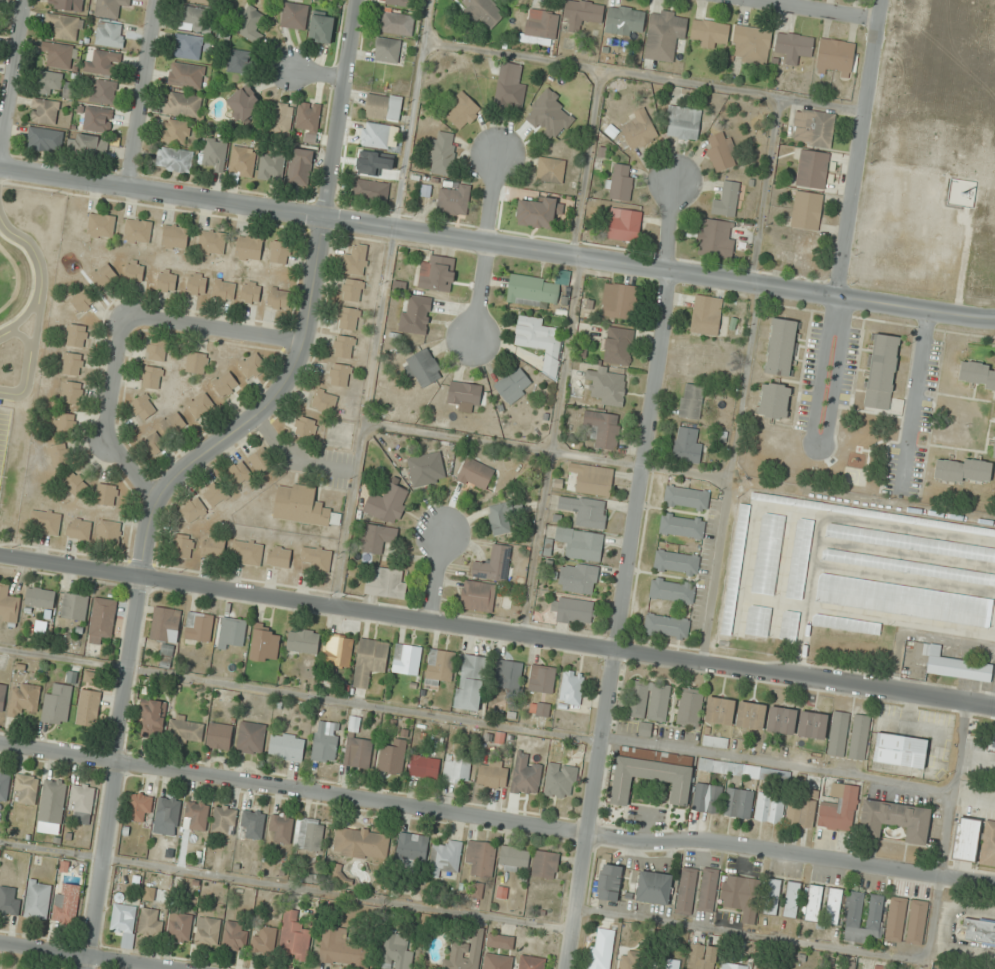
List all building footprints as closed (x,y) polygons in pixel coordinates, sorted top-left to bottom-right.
[(83,0),(50,0),(49,7),(82,12),(83,0)] [(119,7),(129,8),(130,0),(97,0),(96,15),(118,18),(119,7)] [(481,19),(490,29),(505,16),(490,0),(463,0),(462,1),(468,8),(462,13),(474,25),(481,19)] [(572,0),(567,0),(563,30),(580,32),(582,22),(601,25),(604,5),(572,0)] [(305,30),(309,5),(284,2),(281,27),(305,30)] [(178,28),(207,33),(211,10),(182,5),(178,28)] [(244,14),(237,10),(228,27),(257,44),(262,35),(255,31),(265,14),(249,5),(244,14)] [(633,29),(643,30),(646,10),(609,5),(605,32),(632,36),(633,29)] [(559,12),(527,8),(523,42),(555,46),(559,12)] [(644,58),(673,62),(675,43),(685,44),(689,14),(650,9),(644,58)] [(415,16),(381,10),(377,31),(411,37),(415,16)] [(331,44),(335,17),(313,14),(309,41),(331,44)] [(53,39),(80,40),(81,16),(46,15),(45,24),(54,24),(53,39)] [(727,45),(730,24),(693,18),(689,44),(717,48),(718,43),(727,45)] [(122,49),(126,26),(99,21),(95,43),(122,49)] [(773,30),(734,24),(731,51),(740,52),(738,62),(767,66),(773,30)] [(783,63),(801,65),(803,56),(812,57),(815,36),(776,32),(774,51),(784,52),(783,63)] [(204,38),(177,33),(172,56),(199,61),(204,38)] [(375,61),(398,63),(400,40),(377,38),(375,61)] [(852,78),(856,42),(820,38),(816,74),(852,78)] [(46,68),(73,64),(70,42),(43,46),(44,57),(46,68)] [(248,74),(251,52),(230,49),(227,71),(248,74)] [(120,53),(94,50),(92,61),(85,60),(84,73),(117,77),(120,53)] [(204,66),(171,62),(169,85),(202,89),(204,66)] [(501,62),(494,105),(523,110),(527,85),(518,84),(521,65),(501,62)] [(61,94),(61,72),(39,72),(39,94),(61,94)] [(117,102),(116,79),(90,81),(91,103),(117,102)] [(239,124),(263,106),(248,84),(224,102),(239,124)] [(164,112),(198,118),(202,97),(167,91),(164,112)] [(365,117),(400,121),(402,97),(368,93),(365,117)] [(461,131),(482,110),(465,94),(444,114),(461,131)] [(30,120),(55,126),(60,103),(34,98),(30,120)] [(295,106),(277,101),(269,130),(287,135),(295,106)] [(322,105),(300,102),(296,128),(307,130),(305,141),(316,142),(322,105)] [(702,110),(669,105),(664,136),(697,141),(702,110)] [(83,129),(110,133),(113,110),(87,106),(83,129)] [(796,107),(791,143),(831,149),(837,114),(796,107)] [(632,151),(659,137),(644,110),(618,124),(632,151)] [(160,142),(188,144),(191,122),(163,119),(160,142)] [(362,148),(390,147),(389,123),(361,125),(362,148)] [(57,154),(62,133),(31,126),(26,146),(57,154)] [(452,175),(458,134),(435,131),(429,172),(452,175)] [(708,138),(711,148),(707,149),(716,172),(740,163),(727,131),(708,138)] [(106,156),(108,137),(76,134),(74,153),(106,156)] [(214,172),(224,173),(227,140),(205,138),(202,164),(215,165),(214,172)] [(190,174),(193,151),(158,146),(155,169),(190,174)] [(229,175),(253,177),(256,149),(232,147),(229,175)] [(309,187),(313,151),(292,148),(287,184),(309,187)] [(826,189),(829,153),(800,150),(796,186),(826,189)] [(285,157),(262,153),(258,178),(281,182),(285,157)] [(537,180),(563,183),(565,160),(539,157),(537,180)] [(630,201),(634,166),(610,164),(606,198),(630,201)] [(352,197),(387,203),(390,184),(355,178),(352,197)] [(467,216),(471,186),(441,181),(437,212),(467,216)] [(722,192),(715,192),(712,214),(735,217),(739,183),(723,181),(722,192)] [(819,231),(824,195),(796,191),(791,227),(819,231)] [(553,229),(555,216),(561,217),(564,200),(543,197),(542,203),(519,199),(516,224),(553,229)] [(637,243),(642,212),(612,208),(607,239),(637,243)] [(113,239),(117,216),(90,212),(86,235),(113,239)] [(123,242),(150,245),(152,221),(126,218),(123,242)] [(732,258),(734,239),(729,239),(731,222),(700,219),(696,255),(732,258)] [(162,247),(186,250),(189,227),(165,224),(162,247)] [(197,253),(224,256),(226,232),(200,230),(197,253)] [(235,257),(259,261),(263,239),(239,235),(235,257)] [(288,264),(291,243),(272,240),(269,261),(288,264)] [(342,254),(346,276),(368,272),(363,245),(354,246),(355,252),(342,254)] [(422,261),(418,287),(452,292),(456,259),(432,255),(431,263),(422,261)] [(146,263),(128,259),(124,279),(142,283),(146,263)] [(89,276),(103,290),(118,275),(104,261),(89,276)] [(174,294),(178,271),(160,269),(156,291),(174,294)] [(186,293),(204,297),(208,276),(190,272),(186,293)] [(558,307),(560,286),(548,285),(549,277),(510,272),(507,301),(558,307)] [(211,301),(234,303),(236,281),(213,279),(211,301)] [(342,301),(362,301),(362,280),(342,280),(342,301)] [(241,303),(259,305),(261,283),(243,281),(241,303)] [(602,316),(634,320),(638,286),(613,284),(610,303),(604,302),(602,316)] [(81,315),(96,303),(83,287),(69,299),(81,315)] [(267,307),(289,311),(292,291),(271,287),(267,307)] [(432,298),(405,294),(399,331),(426,335),(432,298)] [(723,298),(694,295),(690,332),(718,335),(723,298)] [(356,331),(361,310),(342,306),(337,327),(356,331)] [(544,318),(518,315),(514,346),(545,350),(542,375),(557,377),(563,334),(542,331),(544,318)] [(771,317),(763,373),(794,377),(802,321),(771,317)] [(88,326),(68,324),(66,345),(86,348),(88,326)] [(630,366),(634,330),(605,326),(601,362),(630,366)] [(865,407),(891,410),(899,336),(873,333),(865,407)] [(353,359),(356,338),(335,335),(332,356),(353,359)] [(146,359),(165,362),(168,340),(149,337),(146,359)] [(421,387),(443,377),(429,348),(401,361),(411,381),(417,378),(421,387)] [(249,380),(267,365),(255,350),(237,365),(249,380)] [(206,374),(208,354),(188,352),(186,372),(206,374)] [(81,375),(83,354),(64,353),(62,373),(81,375)] [(327,383),(349,388),(353,367),(332,362),(327,383)] [(960,362),(958,386),(994,390),(994,366),(960,362)] [(159,390),(164,369),(144,364),(139,385),(159,390)] [(509,405),(535,386),(519,366),(494,386),(509,405)] [(592,382),(591,396),(601,397),(600,405),(624,407),(626,374),(608,373),(609,367),(598,367),(597,371),(585,370),(584,381),(592,382)] [(241,385),(227,370),(211,384),(225,400),(241,385)] [(82,383),(64,381),(61,403),(80,405),(82,383)] [(482,386),(450,381),(447,407),(479,411),(482,386)] [(791,385),(761,382),(757,417),(787,420),(791,385)] [(678,416),(699,420),(705,387),(685,383),(678,416)] [(332,414),(339,396),(318,387),(310,405),(332,414)] [(198,420),(215,405),(203,391),(186,406),(198,420)] [(143,422),(158,410),(144,393),(129,405),(143,422)] [(188,426),(177,410),(159,423),(170,439),(188,426)] [(622,416),(585,410),(583,425),(592,426),(590,438),(597,439),(595,447),(617,450),(622,416)] [(76,414),(54,414),(54,432),(76,433),(76,414)] [(319,421),(298,415),(293,433),(313,439),(319,421)] [(702,441),(696,440),(697,429),(677,426),(672,459),(700,463),(702,441)] [(140,441),(148,457),(165,447),(157,432),(140,441)] [(258,474),(273,466),(262,448),(248,457),(258,474)] [(447,481),(441,451),(409,458),(410,467),(406,468),(410,488),(447,481)] [(993,463),(937,456),(934,478),(990,485),(993,463)] [(495,470),(467,457),(457,479),(485,492),(495,470)] [(238,486),(252,475),(241,459),(227,470),(238,486)] [(611,497),(614,467),(570,463),(569,471),(578,472),(576,493),(611,497)] [(90,484),(75,470),(62,484),(77,498),(90,484)] [(370,492),(363,512),(398,524),(411,488),(390,480),(384,497),(370,492)] [(215,508),(228,494),(215,481),(201,494),(215,508)] [(315,486),(279,482),(274,519),(340,527),(342,509),(313,506),(315,486)] [(119,487),(99,483),(96,503),(115,506),(119,487)] [(707,511),(710,491),(667,484),(664,504),(707,511)] [(558,510),(578,513),(576,526),(605,530),(609,502),(560,495),(558,510)] [(208,511),(197,497),(179,510),(189,524),(208,511)] [(489,506),(493,535),(512,533),(508,503),(489,506)] [(750,505),(738,503),(722,634),(733,635),(750,505)] [(40,524),(38,531),(57,536),(62,515),(34,508),(30,521),(40,524)] [(702,540),(706,520),(663,511),(659,532),(702,540)] [(775,596),(786,515),(762,512),(751,593),(775,596)] [(815,520),(798,517),(786,598),(803,600),(815,520)] [(92,520),(69,518),(67,537),(90,540),(92,520)] [(117,545),(123,524),(100,518),(95,539),(117,545)] [(396,546),(398,529),(363,523),(359,551),(383,554),(385,544),(396,546)] [(828,525),(826,539),(994,561),(994,546),(828,525)] [(600,562),(604,533),(557,526),(554,544),(566,546),(565,557),(600,562)] [(193,535),(174,534),(173,557),(192,558),(193,535)] [(223,558),(226,539),(204,536),(202,555),(223,558)] [(265,544),(235,538),(231,560),(260,566),(265,544)] [(511,546),(491,543),(488,564),(474,562),(472,576),(507,581),(511,546)] [(293,549),(271,544),(267,565),(289,569),(293,549)] [(331,547),(302,547),(302,569),(331,569),(331,547)] [(653,569),(697,576),(700,556),(656,549),(653,569)] [(824,550),(822,563),(994,585),(994,572),(824,550)] [(596,594),(599,566),(562,562),(559,590),(596,594)] [(405,599),(408,580),(401,579),(402,570),(369,566),(365,594),(405,599)] [(819,574),(815,603),(990,627),(994,598),(819,574)] [(696,584),(653,576),(649,597),(692,604),(696,584)] [(496,584),(464,580),(460,608),(492,612),(496,584)] [(17,623),(21,598),(11,597),(13,586),(0,584),(0,620),(17,623)] [(56,590),(27,587),(25,606),(53,609),(56,590)] [(85,620),(89,596),(66,592),(62,617),(85,620)] [(551,620),(591,625),(594,601),(554,596),(551,620)] [(89,642),(111,644),(115,600),(94,598),(89,642)] [(769,636),(771,607),(748,606),(746,635),(769,636)] [(181,610),(154,607),(151,639),(166,641),(165,655),(171,656),(172,643),(177,643),(181,610)] [(779,640),(795,643),(801,613),(785,610),(779,640)] [(185,638),(209,642),(213,616),(189,612),(185,638)] [(643,634),(688,640),(690,619),(646,613),(643,634)] [(881,622),(814,615),(812,627),(880,634),(881,622)] [(233,650),(234,644),(243,645),(247,620),(223,616),(218,648),(233,650)] [(281,632),(255,627),(250,659),(276,664),(281,632)] [(318,654),(321,632),(290,628),(287,650),(318,654)] [(350,668),(354,638),(327,634),(323,665),(350,668)] [(353,687),(372,690),(375,670),(386,672),(390,642),(360,638),(353,687)] [(422,646),(397,643),(392,671),(418,675),(422,646)] [(927,674),(991,682),(993,664),(940,657),(941,645),(924,643),(923,656),(929,657),(927,674)] [(424,683),(441,687),(443,678),(451,680),(457,653),(431,648),(424,683)] [(480,711),(488,657),(463,653),(455,708),(480,711)] [(523,662),(498,659),(494,691),(520,694),(523,662)] [(554,693),(556,667),(532,665),(529,690),(554,693)] [(581,705),(585,673),(565,670),(560,702),(581,705)] [(671,685),(632,679),(626,717),(666,722),(671,685)] [(22,709),(38,711),(41,686),(14,682),(9,715),(21,717),(22,709)] [(42,721),(68,724),(72,685),(55,684),(54,693),(45,692),(42,721)] [(698,727),(704,691),(682,687),(676,724),(698,727)] [(96,728),(102,691),(82,688),(76,724),(96,728)] [(731,726),(736,701),(709,696),(704,721),(731,726)] [(142,737),(165,737),(165,700),(142,700),(142,737)] [(766,705),(739,702),(736,727),(764,730),(766,705)] [(795,735),(798,710),(770,706),(767,732),(795,735)] [(828,716),(802,711),(798,735),(824,740),(828,716)] [(849,713),(834,711),(828,755),(843,757),(849,713)] [(848,758),(864,761),(872,716),(856,714),(848,758)] [(205,721),(171,716),(167,739),(201,744),(205,721)] [(372,739),(358,738),(360,717),(350,716),(345,766),(369,768),(372,739)] [(312,759),(334,763),(341,724),(318,720),(312,759)] [(266,725),(241,721),(237,750),(262,754),(266,725)] [(207,747),(230,749),(232,725),(209,723),(207,747)] [(305,737),(272,733),(269,757),(302,761),(305,737)] [(927,739),(877,733),(873,762),(924,768),(927,739)] [(726,748),(727,740),(705,735),(703,743),(726,748)] [(390,747),(382,745),(377,770),(402,775),(408,740),(391,737),(390,747)] [(542,765),(527,763),(528,753),(517,752),(511,791),(538,795),(542,765)] [(437,779),(440,759),(412,755),(409,775),(437,779)] [(444,780),(469,783),(471,757),(446,755),(444,780)] [(693,766),(617,756),(611,804),(628,807),(633,777),(673,783),(670,804),(688,807),(693,766)] [(508,763),(479,760),(477,786),(506,788),(508,763)] [(578,766),(549,763),(544,795),(573,798),(578,766)] [(0,772),(0,800),(8,801),(11,773),(0,772)] [(16,798),(30,805),(42,782),(21,772),(12,792),(17,795),(16,798)] [(68,782),(46,778),(42,806),(64,809),(68,782)] [(817,827),(852,833),(860,786),(833,782),(830,801),(822,799),(817,827)] [(717,814),(722,787),(697,783),(692,810),(717,814)] [(74,823),(93,823),(93,785),(72,785),(72,813),(74,813),(74,823)] [(724,816),(751,819),(754,791),(727,788),(724,816)] [(810,800),(790,797),(786,825),(813,829),(818,792),(811,791),(810,800)] [(154,796),(132,793),(128,820),(150,823),(154,796)] [(755,820),(782,824),(785,797),(758,793),(755,820)] [(180,799),(158,797),(155,834),(177,836),(180,799)] [(931,808),(864,798),(858,835),(880,838),(882,823),(907,827),(905,842),(926,845),(931,808)] [(184,827),(205,831),(210,803),(189,800),(184,827)] [(237,808),(215,805),(212,833),(234,835),(237,808)] [(239,835),(260,841),(267,814),(246,808),(239,835)] [(291,843),(294,816),(272,814),(269,841),(291,843)] [(981,820),(958,817),(951,859),(974,863),(981,820)] [(296,850),(324,850),(324,819),(296,819),(296,850)] [(984,819),(979,865),(994,867),(994,821),(984,819)] [(390,832),(337,827),(334,855),(386,861),(390,832)] [(424,863),(428,837),(400,832),(396,858),(424,863)] [(443,846),(433,844),(429,875),(439,876),(440,870),(458,872),(462,842),(444,839),(443,846)] [(472,875),(492,878),(498,844),(469,839),(465,862),(475,864),(472,875)] [(531,852),(504,844),(498,866),(525,874),(531,852)] [(533,876),(557,878),(558,852),(535,851),(533,876)] [(618,901),(622,866),(601,864),(597,899),(618,901)] [(698,869),(682,867),(676,913),(692,915),(698,869)] [(713,913),(720,870),(704,867),(698,911),(713,913)] [(636,899),(668,905),(673,875),(641,869),(636,899)] [(755,924),(762,879),(725,874),(720,907),(744,910),(742,922),(755,924)] [(53,882),(30,879),(25,917),(47,920),(53,882)] [(777,915),(782,880),(769,879),(764,914),(777,915)] [(785,917),(797,918),(800,883),(788,882),(785,917)] [(53,921),(75,924),(81,886),(58,883),(53,921)] [(826,887),(811,884),(804,920),(818,923),(826,887)] [(0,886),(0,914),(19,916),(22,889),(0,886)] [(826,924),(840,925),(843,889),(829,888),(826,924)] [(845,940),(866,943),(867,937),(881,939),(886,896),(869,894),(869,893),(851,891),(845,940)] [(885,939),(901,942),(908,899),(892,896),(885,939)] [(929,902),(913,899),(906,943),(922,945),(929,902)] [(137,905),(113,903),(111,931),(134,933),(137,905)] [(162,935),(162,909),(140,909),(140,935),(162,935)] [(288,951),(287,959),(307,962),(312,930),(301,928),(303,911),(285,909),(279,950),(288,951)] [(167,940),(190,942),(192,914),(170,912),(167,940)] [(195,945),(217,947),(220,919),(198,916),(195,945)] [(994,945),(994,922),(965,918),(961,941),(994,945)] [(223,949),(246,951),(249,923),(226,921),(223,949)] [(252,952),(274,954),(277,927),(254,925),(252,952)] [(360,968),(370,968),(373,945),(348,940),(350,929),(324,925),(318,962),(360,968)] [(484,928),(474,927),(471,944),(453,941),(450,959),(443,958),(442,968),(479,968),(484,928)] [(615,930),(594,928),(589,968),(611,968),(615,930)] [(415,950),(408,949),(409,936),(386,933),(381,968),(412,968),(415,950)] [(513,950),(515,937),(489,933),(487,946),(513,950)] [(719,947),(691,943),(688,968),(716,968),(719,947)] [(645,952),(622,950),(620,968),(643,968),(645,952)] [(486,953),(483,968),(512,968),(514,957),(486,953)] [(546,959),(521,955),(519,968),(544,968),(546,959)] [(680,960),(660,958),(659,968),(680,968),(680,960)] [(856,962),(842,961),(841,968),(855,968),(856,962)]
